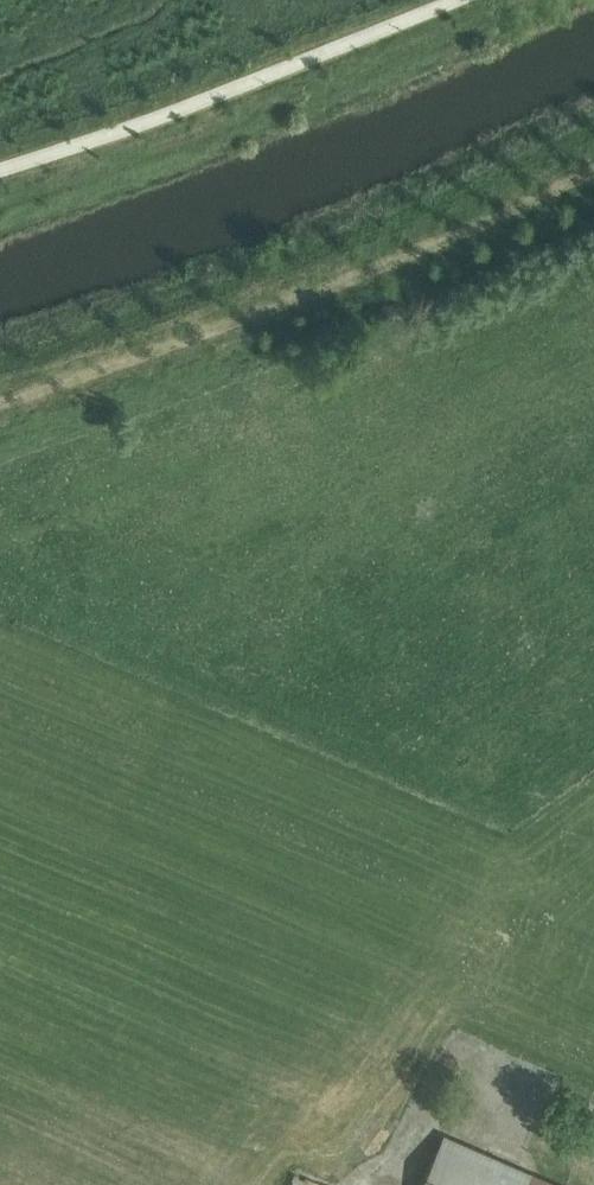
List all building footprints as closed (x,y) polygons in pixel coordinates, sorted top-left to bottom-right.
[(535,1173),(444,1133),(421,1184),(530,1184),(535,1173)] [(530,1184),(562,1184),(535,1173),(530,1184)] [(291,1184),(303,1184),(306,1178),(296,1175),(291,1184)]
